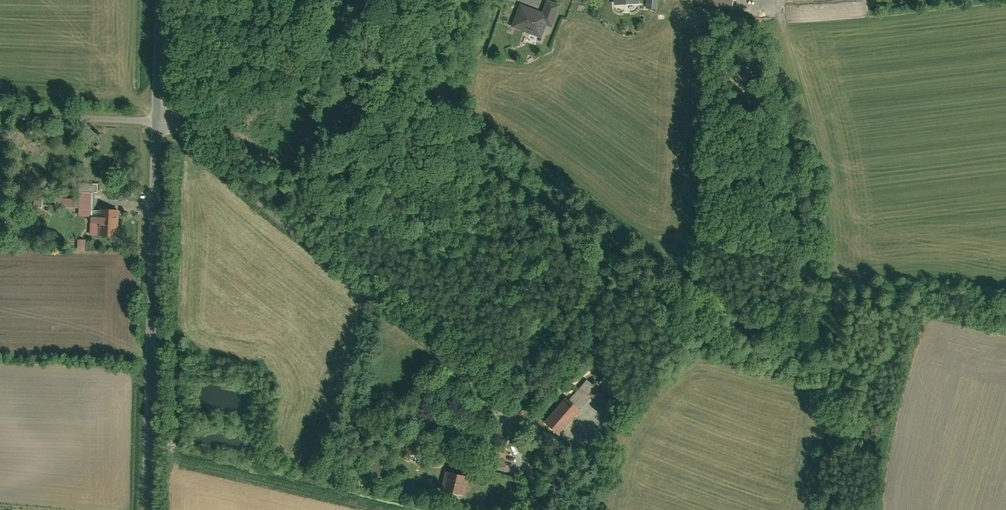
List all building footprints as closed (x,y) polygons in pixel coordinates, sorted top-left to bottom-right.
[(659,0),(646,0),(646,8),(659,8),(659,0)] [(513,1),(506,26),(539,35),(546,10),(513,1)] [(101,192),(101,183),(82,183),(82,192),(95,192),(101,192)] [(95,192),(82,192),(82,195),(81,206),(81,215),(94,215),(95,192)] [(58,194),(58,205),(81,206),(82,195),(58,194)] [(46,199),(36,198),(36,207),(45,208),(46,199)] [(123,235),(124,209),(104,208),(104,215),(94,215),(94,234),(123,235)] [(598,387),(591,396),(608,410),(616,401),(598,387)] [(579,411),(565,399),(543,424),(557,436),(579,411)] [(504,454),(489,451),(486,464),(501,468),(504,454)] [(468,478),(447,474),(443,493),(463,498),(468,478)]
